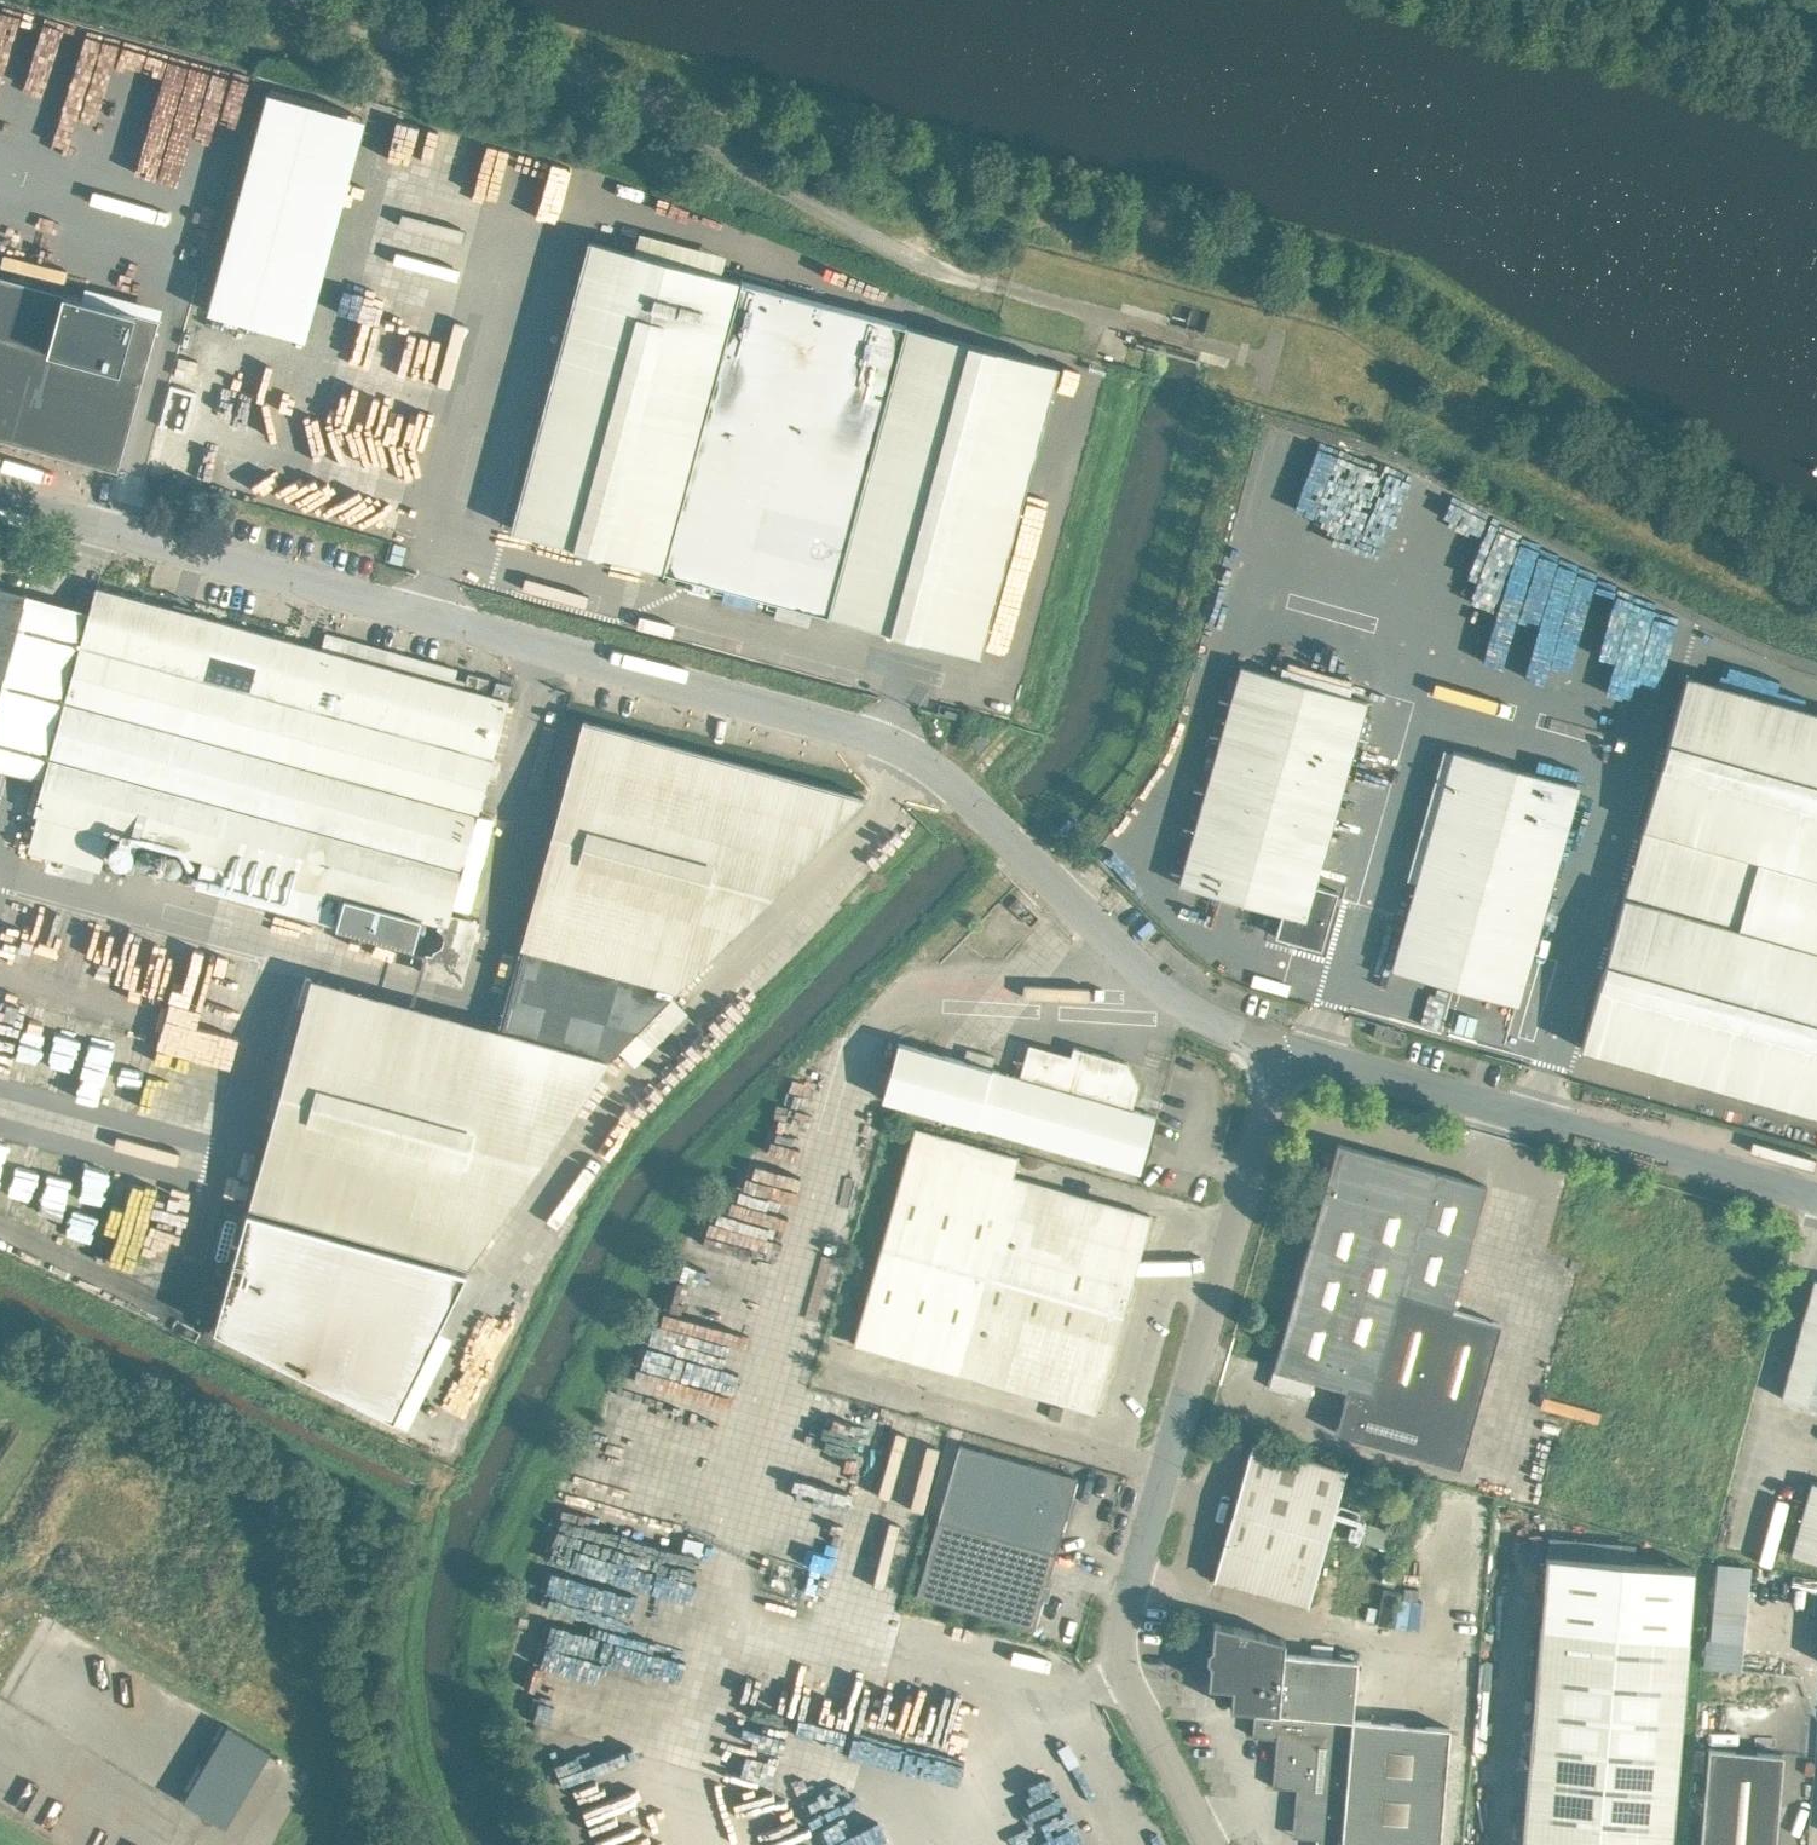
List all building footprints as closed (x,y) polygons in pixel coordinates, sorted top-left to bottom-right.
[(663,571),(742,278),(593,247),(510,533),(663,571)] [(159,319),(0,275),(0,438),(118,470),(159,319)] [(828,615),(906,325),(907,322),(906,322),(905,324),(742,280),(742,278),(663,571),(664,571),(664,569),(828,613),(827,615),(828,615)] [(907,322),(828,615),(994,660),(1069,365),(907,322)] [(26,600),(27,594),(0,586),(0,693),(26,600)] [(0,693),(0,768),(43,780),(35,811),(203,857),(202,858),(195,884),(309,916),(414,945),(422,918),(440,923),(446,924),(450,911),(452,904),(494,754),(509,700),(508,699),(463,687),(465,681),(455,678),(458,669),(326,633),(325,637),(321,648),(297,642),(190,613),(192,608),(174,603),(173,608),(96,587),(88,617),(26,600),(0,693)] [(1315,884),(1367,700),(1241,664),(1179,884),(1282,913),(1275,936),(1322,949),(1338,891),(1315,884)] [(487,692),(491,679),(468,673),(465,686),(487,692)] [(507,697),(510,684),(497,681),(493,694),(507,697)] [(521,945),(678,989),(873,801),(594,726),(521,945)] [(979,751),(989,740),(980,731),(970,743),(979,751)] [(1518,1004),(1580,785),(1453,749),(1392,969),(1518,1004)] [(609,1059),(678,989),(521,945),(498,1028),(609,1059)] [(479,1274),(609,1059),(498,1028),(321,984),(232,1303),(452,1362),(479,1274)] [(1132,1108),(1138,1085),(1127,1061),(1073,1046),(1061,1089),(992,1069),(898,1042),(883,1098),(1140,1172),(1156,1115),(1132,1108)] [(1096,1412),(1152,1215),(1014,1176),(1019,1157),(914,1128),(854,1343),(1096,1412)] [(1452,1309),(1487,1185),(1338,1142),(1269,1386),(1310,1398),(1315,1380),(1347,1389),(1335,1431),(1460,1467),(1501,1323),(1452,1309)] [(1814,1278),(1781,1396),(1816,1406),(1816,1278),(1814,1278)] [(434,1381),(348,1340),(324,1390),(410,1431),(434,1381)] [(1060,1420),(1063,1407),(1051,1404),(1048,1416),(1060,1420)] [(1056,1553),(1078,1477),(1055,1470),(961,1443),(938,1519),(1056,1553)] [(1308,1603),(1344,1468),(1276,1449),(1252,1443),(1214,1578),(1238,1585),(1308,1603)] [(1813,1481),(1793,1554),(1816,1560),(1816,1482),(1813,1481)] [(1035,1628),(1056,1553),(938,1519),(917,1593),(1011,1621),(1035,1628)] [(1515,1793),(1526,1794),(1521,1844),(1671,1844),(1689,1635),(1695,1568),(1546,1555),(1541,1623),(1528,1767),(1517,1767),(1515,1793)] [(1384,1590),(1377,1623),(1391,1626),(1398,1593),(1384,1590)] [(1808,1602),(1805,1641),(1816,1642),(1816,1602),(1808,1602)] [(1279,1711),(1284,1653),(1285,1638),(1214,1621),(1208,1684),(1232,1686),(1230,1707),(1255,1709),(1279,1711)] [(1450,1726),(1353,1718),(1358,1659),(1284,1653),(1279,1711),(1255,1709),(1252,1735),(1276,1738),(1272,1786),(1296,1788),(1294,1812),(1307,1813),(1306,1825),(1317,1826),(1316,1844),(1440,1844),(1450,1726)] [(1783,1754),(1709,1747),(1701,1844),(1775,1844),(1783,1754)]
